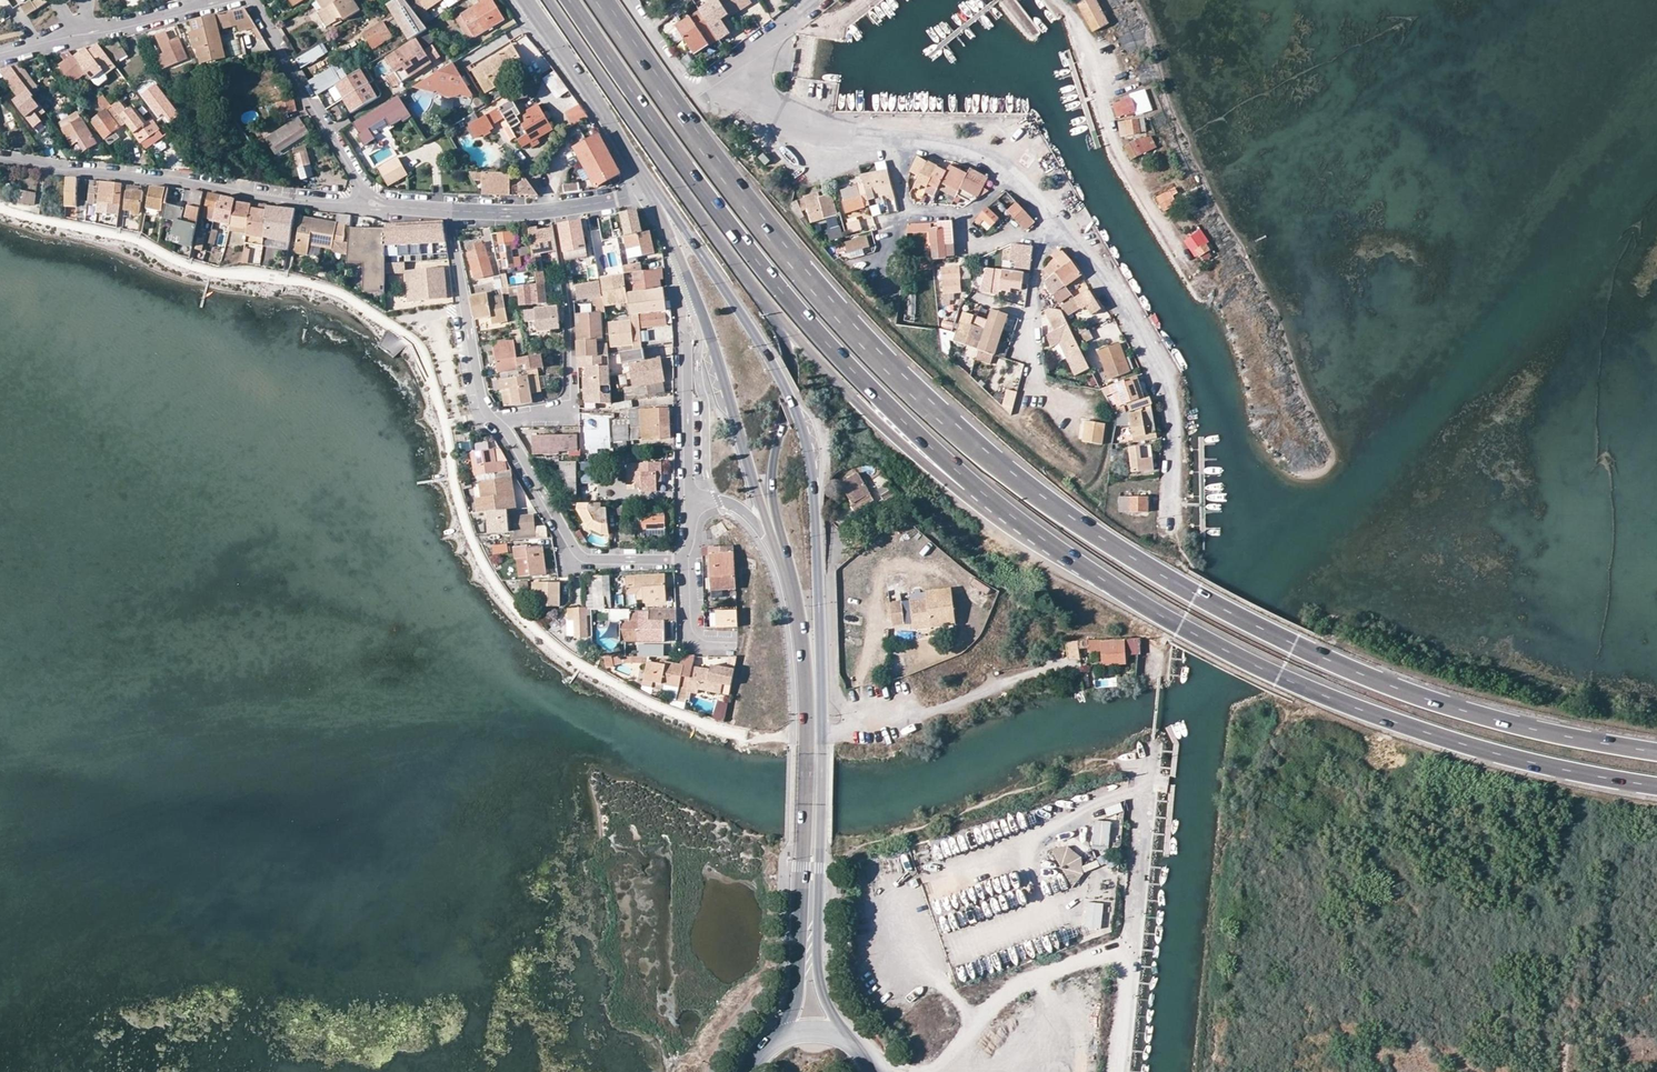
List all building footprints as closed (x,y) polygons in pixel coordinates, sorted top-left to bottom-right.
[(32,2),(36,9),(46,2),(45,0),(35,0),(32,2)] [(354,0),(316,0),(322,10),(324,9),(333,24),(343,18),(345,21),(361,10),(354,0)] [(404,0),(395,0),(385,6),(411,40),(428,30),(415,14),(404,0)] [(428,10),(442,0),(404,0),(415,14),(420,11),(422,14),(421,15),(423,19),(425,22),(427,22),(433,18),(428,10)] [(481,3),(462,14),(476,37),(505,19),(493,0),(479,0),(481,3)] [(727,11),(720,0),(712,0),(712,1),(699,9),(700,11),(718,39),(719,40),(730,33),(721,20),(719,17),(727,11)] [(730,15),(750,1),(749,0),(720,0),(727,11),(729,14),(730,15)] [(1092,31),(1106,23),(1095,0),(1076,0),(1092,31)] [(31,1),(21,8),(26,16),(36,9),(32,2),(31,1)] [(753,6),(750,1),(730,15),(733,20),(753,6)] [(244,8),(234,10),(238,27),(240,34),(257,29),(244,8)] [(322,10),(319,12),(329,27),(333,24),(324,9),(322,10)] [(234,10),(215,15),(219,31),(238,27),(234,10)] [(700,11),(676,27),(694,55),(718,39),(700,11)] [(721,20),(729,14),(727,11),(719,17),(721,20)] [(476,37),(462,14),(457,17),(471,40),(476,37)] [(215,15),(191,21),(194,31),(190,32),(194,48),(198,47),(202,64),(226,58),(219,31),(215,15)] [(364,33),(373,49),(385,42),(391,38),(382,22),(364,33)] [(187,59),(178,39),(170,42),(166,32),(157,37),(164,54),(158,57),(163,69),(187,59)] [(391,38),(385,42),(391,52),(397,48),(391,38)] [(386,60),(400,80),(430,60),(417,40),(386,60)] [(118,41),(106,48),(115,63),(127,55),(118,41)] [(89,50),(92,54),(89,56),(86,52),(83,49),(73,57),(87,75),(90,78),(101,70),(104,74),(115,66),(98,43),(89,50)] [(320,45),(297,59),(302,68),(326,54),(320,45)] [(514,47),(494,59),(472,72),(486,94),(513,77),(510,73),(515,71),(524,64),(514,47)] [(59,53),(64,61),(57,66),(73,86),(87,75),(73,57),(69,51),(59,53)] [(421,82),(413,87),(432,92),(436,90),(438,93),(441,95),(446,97),(451,97),(454,96),(459,93),(461,95),(470,98),(472,94),(461,75),(462,74),(454,62),(453,63),(421,82)] [(38,102),(46,97),(21,63),(11,66),(16,74),(38,102)] [(528,69),(524,64),(515,71),(510,73),(513,77),(520,73),(528,69)] [(11,66),(3,68),(11,78),(16,74),(11,66)] [(316,95),(332,86),(329,81),(338,76),(332,66),(307,80),(316,95)] [(362,69),(336,84),(345,98),(371,83),(362,69)] [(104,74),(101,70),(90,78),(93,83),(104,74)] [(542,77),(556,98),(567,90),(554,70),(542,77)] [(169,77),(170,83),(189,78),(188,72),(169,77)] [(11,78),(7,81),(18,97),(13,101),(35,129),(42,123),(38,118),(35,113),(42,108),(38,102),(16,74),(11,78)] [(717,86),(726,97),(736,89),(728,79),(717,86)] [(146,87),(139,92),(159,118),(163,115),(170,124),(180,116),(154,83),(148,87),(146,87)] [(371,83),(345,98),(353,112),(379,97),(371,83)] [(1120,102),(1124,114),(1145,106),(1140,91),(1133,93),(1134,96),(1120,102)] [(97,98),(101,110),(110,106),(106,95),(97,98)] [(296,110),(293,98),(275,103),(278,115),(296,110)] [(375,139),(368,128),(385,119),(391,127),(403,120),(404,122),(412,117),(400,98),(355,125),(360,134),(359,135),(365,145),(375,139)] [(123,119),(131,128),(147,149),(164,136),(152,121),(145,126),(132,107),(127,111),(120,100),(118,101),(113,105),(123,119)] [(504,118),(523,148),(552,130),(537,104),(517,116),(513,108),(509,102),(499,108),(502,114),(504,118)] [(566,113),(572,125),(588,118),(579,105),(566,113)] [(111,107),(92,122),(109,146),(119,138),(115,131),(124,125),(111,107)] [(35,113),(38,118),(46,113),(42,108),(35,113)] [(486,116),(492,125),(504,118),(502,114),(499,108),(486,116)] [(80,117),(77,112),(71,117),(73,121),(80,117)] [(230,114),(217,117),(232,137),(242,130),(230,114)] [(469,126),(477,139),(494,129),(492,125),(486,116),(469,126)] [(69,139),(75,135),(78,133),(85,143),(93,138),(80,117),(73,121),(71,117),(60,124),(69,139)] [(269,136),(279,151),(309,132),(299,117),(269,136)] [(1127,120),(1128,135),(1140,133),(1139,128),(1145,127),(1144,118),(1127,120)] [(78,133),(75,135),(81,145),(85,143),(78,133)] [(596,187),(619,174),(598,136),(575,149),(596,187)] [(1123,147),(1130,159),(1140,153),(1137,146),(1146,141),(1145,138),(1141,139),(1140,137),(1123,147)] [(305,146),(293,148),(301,180),(313,177),(305,146)] [(377,170),(388,186),(409,175),(398,157),(377,170)] [(910,171),(919,176),(926,162),(917,157),(910,171)] [(927,186),(929,184),(938,167),(932,163),(933,162),(928,159),(926,162),(919,176),(914,185),(916,185),(920,187),(922,183),(927,186)] [(1149,160),(1138,166),(1145,179),(1155,173),(1149,160)] [(960,163),(957,169),(967,174),(965,177),(983,187),(987,177),(973,170),(960,163)] [(947,172),(941,183),(959,190),(960,187),(965,177),(967,174),(957,169),(950,166),(947,172)] [(938,167),(929,184),(938,188),(941,183),(947,172),(938,167)] [(889,212),(886,202),(894,200),(886,169),(860,175),(872,216),(889,212)] [(482,181),(482,195),(510,195),(510,172),(470,172),(474,181),(482,181)] [(960,187),(978,197),(988,189),(983,187),(965,177),(960,187)] [(123,184),(90,180),(89,186),(89,194),(87,203),(94,203),(95,194),(99,195),(97,212),(118,214),(119,206),(123,184)] [(65,206),(76,207),(78,184),(67,183),(65,205),(65,206)] [(564,184),(564,193),(580,192),(579,183),(564,184)] [(129,184),(128,191),(135,192),(135,190),(143,192),(144,186),(129,184)] [(520,186),(521,196),(539,195),(531,185),(520,186)] [(842,202),(845,212),(863,207),(861,196),(859,196),(856,185),(840,190),(843,201),(842,202)] [(161,210),(162,203),(166,204),(169,188),(151,186),(147,207),(161,210)] [(1172,197),(1179,194),(1176,187),(1170,190),(1172,197)] [(19,190),(18,201),(34,204),(36,194),(19,190)] [(135,213),(139,213),(141,203),(144,203),(145,192),(143,192),(135,190),(135,192),(128,191),(125,211),(135,213)] [(184,244),(181,259),(189,260),(202,193),(191,190),(184,223),(182,223),(184,208),(166,204),(164,211),(163,217),(177,220),(174,234),(182,236),(181,244),(184,244)] [(1170,190),(1156,197),(1163,212),(1176,204),(1172,197),(1170,190)] [(1005,191),(997,200),(1008,212),(1017,203),(1005,191)] [(806,207),(810,222),(835,215),(829,194),(818,198),(817,192),(803,196),(804,199),(800,200),(802,208),(806,207)] [(209,193),(203,217),(213,220),(220,195),(209,193)] [(213,220),(213,223),(227,226),(233,198),(231,197),(220,195),(213,220)] [(236,200),(231,226),(247,229),(252,203),(236,200)] [(262,246),(264,238),(269,206),(252,203),(247,229),(245,242),(262,246)] [(1008,212),(1011,215),(1024,229),(1026,229),(1034,221),(1017,203),(1008,212)] [(264,238),(269,239),(289,242),(295,210),(269,206),(264,238)] [(980,224),(985,220),(991,227),(1000,219),(989,207),(976,220),(980,224)] [(618,213),(623,236),(642,232),(637,209),(618,213)] [(351,216),(337,214),(336,223),(345,224),(350,225),(351,216)] [(334,242),(343,242),(345,224),(336,223),(312,220),(312,225),(300,224),(299,231),(295,255),(309,257),(310,247),(310,242),(315,243),(334,245),(334,242)] [(859,220),(848,222),(849,231),(861,229),(859,220)] [(432,237),(431,222),(420,223),(420,238),(432,237)] [(445,237),(443,222),(431,222),(432,237),(445,237)] [(568,224),(571,238),(562,240),(566,265),(582,262),(581,252),(588,251),(583,222),(568,224)] [(931,228),(930,222),(907,224),(906,233),(930,232),(931,228)] [(931,228),(930,232),(933,257),(953,256),(952,241),(950,222),(936,222),(937,228),(931,228)] [(398,239),(397,223),(386,224),(386,239),(398,239)] [(409,238),(408,223),(397,223),(398,239),(409,238)] [(420,238),(420,223),(408,223),(409,238),(420,238)] [(528,228),(537,283),(544,283),(545,283),(544,261),(543,253),(550,252),(556,251),(553,228),(550,228),(537,230),(536,227),(528,228)] [(215,244),(222,246),(225,230),(218,229),(215,244)] [(1209,250),(1205,244),(1208,241),(1200,229),(1187,238),(1198,255),(1200,257),(1209,250)] [(642,232),(623,236),(627,257),(656,251),(652,230),(642,232)] [(502,244),(515,243),(513,231),(500,233),(502,244)] [(519,267),(515,243),(502,244),(500,233),(492,234),(497,261),(502,260),(503,269),(519,267)] [(386,254),(386,250),(386,239),(386,237),(349,236),(348,243),(347,254),(347,259),(347,260),(370,261),(370,289),(386,290),(386,274),(386,265),(386,254)] [(843,243),(846,252),(868,245),(866,236),(843,243)] [(195,249),(202,251),(205,239),(198,237),(195,249)] [(433,253),(432,237),(420,238),(421,253),(433,253)] [(447,252),(445,237),(432,237),(433,253),(447,252)] [(409,254),(409,238),(398,239),(398,254),(409,254)] [(420,238),(409,238),(409,254),(421,253),(420,238)] [(1187,238),(1183,241),(1194,257),(1198,255),(1187,238)] [(398,254),(398,239),(386,239),(386,250),(386,254),(398,254)] [(528,266),(525,241),(515,243),(519,267),(528,266)] [(333,250),(334,245),(315,243),(310,242),(310,247),(309,257),(320,258),(321,249),(333,250)] [(333,250),(333,253),(347,254),(348,243),(343,242),(334,242),(334,245),(333,250)] [(476,251),(467,253),(474,280),(494,274),(486,247),(484,248),(483,242),(475,245),(476,251)] [(1029,263),(1032,246),(1011,244),(1010,250),(1003,250),(1002,263),(1009,263),(1009,262),(1016,263),(1015,267),(1029,269),(1029,263)] [(476,251),(475,245),(465,248),(467,253),(476,251)] [(242,262),(248,263),(250,250),(244,249),(242,262)] [(1049,276),(1043,281),(1051,295),(1053,294),(1059,289),(1051,276),(1055,272),(1061,268),(1069,261),(1059,249),(1051,255),(1054,259),(1047,265),(1049,267),(1044,269),(1047,274),(1049,276)] [(543,253),(544,261),(551,260),(550,252),(543,253)] [(370,289),(370,261),(347,260),(346,264),(346,265),(363,266),(365,266),(365,294),(370,294),(385,295),(386,290),(370,289)] [(1071,281),(1080,275),(1069,261),(1061,268),(1071,281)] [(624,268),(625,274),(633,272),(635,292),(658,288),(661,287),(660,281),(663,280),(661,268),(641,271),(640,263),(624,266),(624,268)] [(403,264),(386,265),(386,274),(404,272),(404,271),(403,264)] [(969,266),(958,267),(959,279),(970,278),(969,266)] [(446,298),(443,267),(404,271),(404,272),(405,282),(410,282),(412,302),(446,298)] [(958,267),(941,268),(942,291),(942,304),(949,304),(950,300),(952,299),(954,293),(960,292),(959,279),(958,267)] [(980,290),(991,291),(992,286),(999,287),(1002,270),(986,267),(980,290)] [(607,270),(608,278),(625,276),(625,274),(624,268),(607,270)] [(1061,268),(1055,272),(1065,285),(1067,283),(1071,281),(1061,268)] [(999,287),(1010,288),(1011,284),(1018,285),(1021,272),(1008,270),(1002,270),(999,287)] [(1051,276),(1059,289),(1065,285),(1055,272),(1051,276)] [(503,288),(509,287),(507,274),(500,275),(503,288)] [(500,275),(494,277),(496,287),(491,288),(493,294),(496,293),(496,295),(498,295),(502,294),(501,288),(503,288),(500,275)] [(604,306),(605,307),(629,303),(628,293),(626,277),(625,276),(608,278),(600,280),(604,305),(604,306)] [(602,296),(600,281),(576,285),(578,301),(593,298),(602,296)] [(544,283),(537,283),(517,286),(518,294),(519,304),(545,302),(544,283)] [(1065,285),(1059,289),(1053,294),(1059,303),(1071,294),(1065,285)] [(518,294),(517,286),(509,287),(509,289),(510,295),(518,294)] [(1095,300),(1088,288),(1061,306),(1063,310),(1076,303),(1079,306),(1081,308),(1084,307),(1095,300)] [(638,314),(641,314),(666,310),(664,289),(628,293),(629,303),(629,315),(638,314)] [(915,291),(906,291),(904,321),(913,322),(915,291)] [(471,296),(475,317),(491,314),(492,321),(501,320),(498,295),(496,295),(494,296),(492,298),(488,297),(488,293),(471,296)] [(602,296),(593,298),(595,307),(604,306),(604,305),(602,296)] [(549,330),(558,329),(557,307),(533,310),(534,321),(535,331),(549,330)] [(988,353),(993,355),(1007,315),(990,308),(986,320),(976,349),(988,353)] [(1083,356),(1073,336),(1063,310),(1054,309),(1049,309),(1046,311),(1045,312),(1054,334),(1046,336),(1046,341),(1049,346),(1054,343),(1058,344),(1074,375),(1089,368),(1083,356)] [(534,321),(533,310),(523,311),(524,322),(527,322),(534,321)] [(641,315),(642,328),(667,325),(665,311),(641,315)] [(962,312),(952,340),(976,349),(986,320),(975,316),(971,315),(962,312)] [(595,313),(580,314),(581,341),(577,341),(578,350),(577,357),(596,356),(596,350),(596,340),(601,340),(600,313),(595,313)] [(627,316),(627,321),(608,323),(611,348),(622,346),(623,351),(627,350),(642,348),(638,314),(629,315),(627,316)] [(1090,328),(1095,343),(1118,336),(1113,320),(1090,328)] [(549,330),(535,331),(534,321),(527,322),(529,337),(549,335),(549,330)] [(513,330),(514,339),(522,338),(520,329),(513,330)] [(514,339),(493,342),(494,350),(498,372),(519,369),(514,339)] [(494,350),(493,342),(482,343),(483,352),(494,350)] [(1109,378),(1129,371),(1117,343),(1099,350),(1109,378)] [(645,360),(643,348),(642,348),(627,350),(623,351),(622,351),(624,363),(629,362),(631,373),(627,374),(628,380),(632,379),(634,387),(663,380),(660,357),(645,360)] [(988,353),(976,349),(974,357),(985,362),(988,353)] [(525,357),(527,369),(537,368),(543,367),(541,354),(525,357)] [(587,368),(587,377),(587,393),(588,395),(596,402),(611,401),(611,391),(603,391),(603,384),(610,383),(609,365),(602,365),(602,355),(596,356),(577,357),(578,368),(587,368)] [(527,369),(528,374),(531,393),(541,391),(537,368),(527,369)] [(1144,381),(1141,373),(1131,377),(1132,381),(1134,385),(1144,381)] [(502,387),(509,386),(512,403),(513,406),(533,403),(531,393),(528,374),(501,379),(502,387)] [(587,377),(584,378),(584,403),(596,402),(588,395),(587,393),(587,377)] [(1144,381),(1134,385),(1139,400),(1130,403),(1132,409),(1151,403),(1144,381)] [(509,386),(502,387),(505,405),(512,403),(509,386)] [(1006,388),(1000,409),(1012,412),(1018,392),(1006,388)] [(632,407),(632,400),(614,403),(615,410),(632,407)] [(615,420),(615,441),(670,438),(669,408),(629,410),(629,419),(615,420)] [(1129,414),(1132,437),(1155,433),(1152,410),(1129,414)] [(599,419),(599,429),(601,448),(609,448),(608,418),(599,419)] [(1106,424),(1086,421),(1083,441),(1103,444),(1106,424)] [(586,449),(601,448),(599,429),(585,430),(586,449)] [(455,434),(457,451),(472,449),(470,432),(455,434)] [(1156,438),(1155,433),(1132,437),(1134,441),(1156,438)] [(534,454),(559,454),(559,450),(577,450),(577,435),(534,435),(534,454)] [(1142,445),(1129,447),(1131,468),(1152,465),(1152,460),(1151,455),(1143,455),(1142,445)] [(1151,455),(1151,453),(1150,445),(1142,445),(1143,455),(1151,455)] [(500,448),(493,449),(496,462),(506,461),(507,460),(500,448)] [(471,453),(475,475),(494,473),(495,479),(517,475),(513,470),(508,471),(506,461),(496,462),(493,449),(471,453)] [(592,461),(583,462),(583,473),(593,472),(592,461)] [(657,481),(657,476),(662,476),(662,463),(627,464),(627,479),(637,478),(637,487),(642,486),(642,491),(657,491),(657,481)] [(575,465),(563,465),(563,485),(575,485),(575,465)] [(1131,468),(1132,473),(1153,471),(1152,465),(1131,468)] [(840,483),(853,503),(864,496),(869,493),(856,473),(840,483)] [(485,505),(519,500),(517,475),(495,479),(482,481),(483,494),(485,505)] [(582,475),(581,482),(593,484),(594,477),(582,475)] [(877,489),(885,502),(897,494),(889,483),(877,489)] [(869,504),(874,501),(869,493),(864,496),(869,504)] [(521,509),(519,500),(485,505),(483,494),(478,495),(480,512),(489,511),(514,509),(521,509)] [(853,503),(858,511),(869,504),(864,496),(853,503)] [(1119,496),(1120,511),(1147,511),(1147,496),(1119,496)] [(582,502),(581,510),(589,523),(603,528),(608,528),(607,503),(582,502)] [(489,511),(491,533),(516,531),(514,517),(514,509),(489,511)] [(633,517),(634,529),(642,528),(642,535),(665,534),(664,515),(663,514),(663,509),(635,510),(635,516),(633,517)] [(516,531),(516,535),(535,534),(533,515),(514,517),(516,531)] [(711,528),(716,537),(726,531),(721,522),(711,528)] [(492,546),(494,554),(509,552),(507,543),(492,546)] [(531,576),(546,574),(542,546),(527,547),(527,546),(513,547),(515,558),(517,559),(528,557),(531,576)] [(734,546),(709,547),(710,554),(734,553),(734,546)] [(710,554),(712,589),(736,588),(734,553),(710,554)] [(519,578),(531,576),(528,557),(517,559),(519,578)] [(599,580),(593,580),(594,608),(610,608),(609,575),(599,575),(599,580)] [(643,587),(643,602),(665,601),(664,575),(627,577),(627,588),(636,588),(643,587)] [(559,599),(551,600),(551,584),(540,583),(540,597),(540,605),(560,605),(559,599)] [(559,583),(551,584),(551,600),(559,599),(559,583)] [(926,599),(927,602),(920,603),(920,600),(910,601),(913,623),(929,622),(930,628),(955,624),(952,589),(925,592),(926,599)] [(901,602),(889,603),(892,625),(904,624),(901,602)] [(575,638),(589,637),(588,615),(591,615),(591,610),(587,610),(587,608),(568,609),(568,620),(574,621),(575,637),(575,638)] [(676,608),(648,609),(648,612),(648,621),(664,621),(676,620),(676,608)] [(629,609),(610,609),(608,609),(608,622),(619,621),(629,621),(629,611),(629,609)] [(717,610),(718,627),(739,626),(737,609),(717,610)] [(664,641),(664,621),(648,621),(648,612),(629,611),(629,621),(638,621),(638,642),(664,641)] [(568,620),(566,620),(567,637),(575,637),(574,621),(568,620)] [(638,642),(638,621),(629,621),(619,621),(619,637),(624,642),(638,642)] [(1089,648),(1103,648),(1104,661),(1123,660),(1122,640),(1088,641),(1089,648)] [(1069,659),(1080,659),(1077,642),(1066,642),(1069,659)] [(638,644),(638,656),(663,655),(663,643),(638,644)] [(650,656),(606,656),(606,664),(612,663),(648,663),(649,661),(650,656)] [(668,662),(667,665),(661,664),(649,661),(648,663),(645,679),(664,683),(677,686),(689,688),(693,671),(684,669),(684,665),(668,662)] [(729,668),(716,666),(715,671),(710,669),(693,666),(693,671),(689,688),(688,692),(686,700),(691,701),(693,693),(699,694),(699,690),(715,692),(717,683),(731,685),(734,669),(729,668)] [(1082,669),(1082,687),(1090,687),(1091,669),(1082,669)] [(645,679),(645,685),(663,688),(664,683),(645,679)] [(731,685),(717,683),(715,692),(729,695),(731,685)] [(689,688),(677,686),(674,701),(686,702),(688,692),(689,688)] [(728,702),(718,700),(714,718),(724,721),(728,702)] [(1121,802),(1104,807),(1107,816),(1124,811),(1121,802)] [(1094,820),(1093,846),(1109,847),(1110,820),(1094,820)] [(1083,843),(1042,846),(1046,890),(1083,888),(1081,865),(1100,863),(1099,856),(1084,857),(1083,843)] [(1086,901),(1083,927),(1100,929),(1103,903),(1086,901)]
